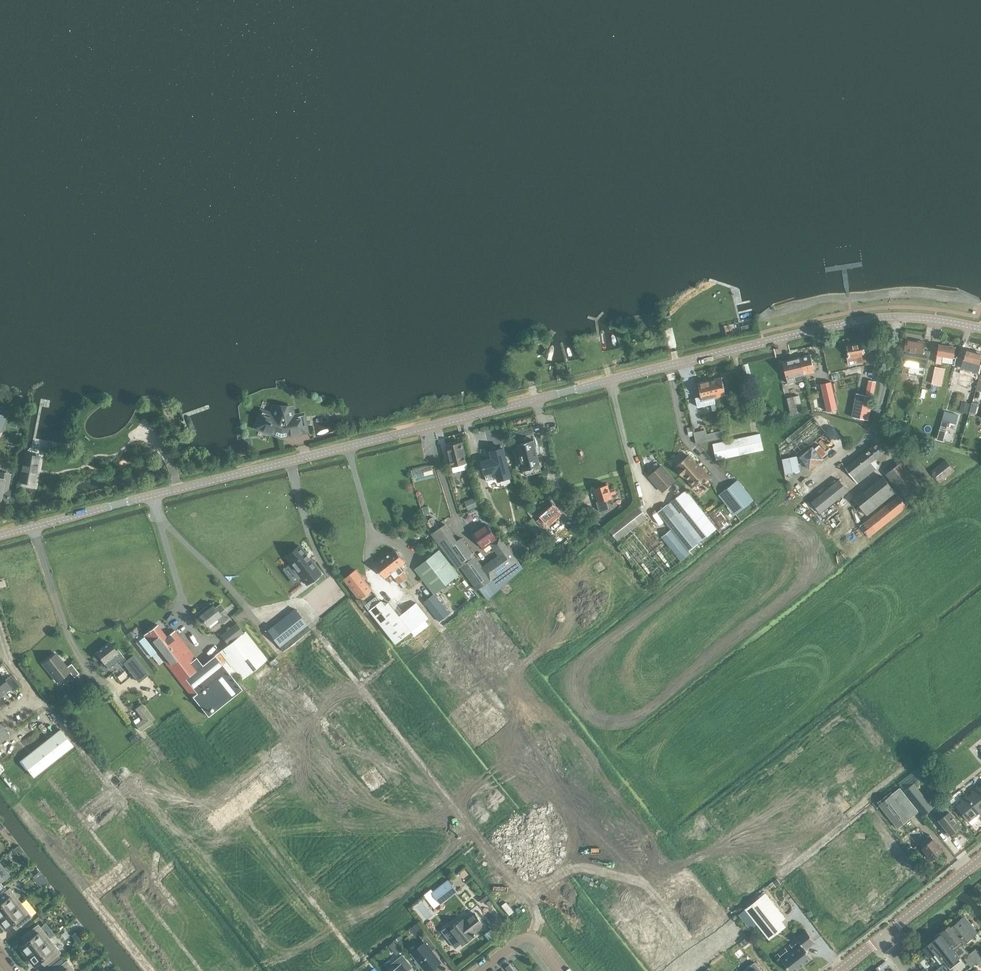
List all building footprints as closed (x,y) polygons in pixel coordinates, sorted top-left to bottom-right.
[(904,359),(903,363),(909,364),(908,373),(922,375),(923,367),(927,367),(930,350),(923,349),(924,342),(907,339),(905,350),(904,359)] [(847,346),(849,357),(856,356),(856,357),(857,357),(857,361),(865,360),(866,364),(879,361),(876,347),(864,349),(863,343),(847,346)] [(956,347),(939,344),(936,362),(954,365),(956,358),(954,358),(956,347)] [(979,365),(980,359),(980,353),(966,349),(963,360),(979,365)] [(811,355),(800,357),(805,379),(804,374),(815,372),(811,355)] [(800,357),(790,360),(783,361),(788,383),(805,379),(800,357)] [(943,381),(945,369),(945,368),(935,366),(933,378),(943,381)] [(960,384),(968,386),(971,376),(962,374),(960,384)] [(710,380),(714,398),(726,395),(722,377),(720,377),(720,376),(715,377),(715,379),(710,380)] [(700,383),(698,383),(701,396),(696,397),(698,406),(715,402),(714,398),(710,380),(705,381),(704,380),(699,381),(700,383)] [(831,382),(821,384),(826,410),(837,408),(831,382)] [(868,420),(874,391),(867,390),(866,395),(857,393),(852,417),(868,420)] [(799,395),(788,398),(791,413),(803,411),(799,395)] [(968,414),(975,416),(978,404),(972,402),(968,414)] [(276,432),(281,434),(286,433),(286,435),(306,431),(303,414),(293,416),(291,408),(274,407),(271,417),(261,413),(256,427),(275,434),(276,432)] [(942,419),(937,439),(942,440),(948,421),(942,419)] [(760,433),(713,444),(716,460),(763,450),(760,433)] [(534,440),(534,439),(518,443),(521,454),(518,455),(520,464),(523,463),(525,469),(524,469),(525,470),(540,466),(540,465),(538,456),(541,455),(542,459),(543,459),(538,443),(535,444),(534,440)] [(872,462),(885,451),(877,441),(845,467),(858,483),(877,468),(872,462)] [(447,446),(452,466),(467,462),(462,442),(447,446)] [(810,469),(823,458),(812,445),(799,456),(810,469)] [(507,460),(503,447),(491,450),(492,455),(490,460),(482,462),(487,481),(498,478),(499,480),(511,477),(506,460),(507,460)] [(913,452),(901,461),(924,489),(935,480),(913,452)] [(33,484),(38,456),(26,453),(21,481),(33,484)] [(704,482),(710,477),(701,467),(700,468),(688,455),(676,466),(678,467),(676,469),(683,477),(685,475),(694,486),(702,479),(704,482)] [(797,455),(782,459),(784,473),(800,470),(797,455)] [(939,483),(955,471),(945,459),(930,471),(939,483)] [(908,502),(924,489),(901,461),(885,474),(908,502)] [(663,491),(674,481),(661,466),(650,476),(663,491)] [(0,473),(0,501),(7,502),(8,498),(9,496),(8,496),(9,492),(6,491),(9,475),(0,473)] [(883,475),(826,521),(839,537),(896,492),(883,475)] [(839,479),(811,501),(820,513),(848,491),(839,479)] [(737,480),(719,495),(734,515),(753,500),(737,480)] [(595,488),(599,501),(597,502),(600,511),(608,508),(606,500),(611,498),(610,494),(616,493),(615,488),(609,489),(607,484),(595,488)] [(692,555),(723,531),(686,489),(658,512),(671,529),(662,536),(649,520),(617,546),(651,588),(692,555)] [(898,494),(860,525),(869,537),(907,506),(898,494)] [(466,502),(469,509),(480,504),(477,497),(466,502)] [(538,513),(541,517),(536,521),(543,529),(547,524),(548,525),(561,513),(551,502),(538,513)] [(428,505),(422,507),(425,517),(432,515),(428,505)] [(613,544),(647,517),(638,506),(604,533),(613,544)] [(711,515),(721,528),(728,523),(718,510),(711,515)] [(432,516),(425,522),(432,533),(440,527),(432,516)] [(474,534),(484,548),(491,544),(499,555),(483,567),(462,537),(458,541),(445,523),(440,527),(432,533),(431,534),(458,568),(460,567),(477,590),(479,588),(488,599),(523,568),(518,561),(500,536),(497,538),(487,525),(474,534)] [(299,545),(285,556),(290,564),(291,564),(289,566),(294,573),(296,571),(301,578),(306,584),(320,573),(299,545)] [(520,548),(515,553),(523,563),(529,557),(520,548)] [(396,550),(395,550),(385,557),(403,580),(408,577),(400,567),(405,563),(401,557),(401,556),(401,555),(401,554),(400,553),(400,552),(399,552),(399,551),(398,551),(397,551),(396,550)] [(415,569),(434,593),(434,594),(459,575),(440,550),(415,569)] [(403,580),(385,557),(376,564),(386,578),(391,574),(399,584),(403,580)] [(356,570),(346,579),(360,597),(371,589),(356,570)] [(449,613),(434,594),(434,593),(424,601),(440,621),(449,613)] [(369,610),(395,644),(411,631),(399,616),(400,616),(389,602),(387,603),(382,600),(369,610)] [(415,636),(432,622),(417,602),(400,616),(399,616),(411,631),(415,636)] [(194,615),(201,623),(203,622),(206,626),(216,619),(221,624),(226,620),(220,613),(224,610),(219,605),(214,609),(212,606),(206,611),(204,608),(194,615)] [(267,630),(283,651),(311,629),(295,608),(267,630)] [(244,632),(236,623),(220,635),(228,645),(244,632)] [(196,657),(196,658),(175,631),(167,637),(157,625),(145,635),(209,716),(242,689),(215,655),(202,665),(196,657)] [(219,652),(231,667),(241,680),(268,659),(246,631),(244,632),(228,645),(219,652)] [(105,664),(105,663),(110,668),(119,661),(122,665),(124,663),(127,660),(117,648),(116,650),(110,642),(96,653),(105,664)] [(73,676),(78,672),(70,663),(65,666),(55,652),(42,662),(55,680),(68,670),(73,676)] [(127,660),(124,663),(139,682),(149,674),(134,655),(127,660)] [(0,674),(0,706),(6,701),(1,694),(4,691),(5,693),(11,688),(13,690),(19,685),(12,675),(6,679),(1,673),(0,674)] [(136,725),(140,731),(154,720),(142,704),(140,705),(139,705),(138,706),(137,707),(137,708),(135,709),(143,719),(136,725)] [(34,777),(74,746),(60,729),(20,760),(34,777)] [(134,733),(129,737),(133,742),(138,739),(134,733)] [(934,808),(914,783),(924,776),(918,768),(898,783),(924,816),(934,808)] [(979,811),(980,813),(980,812),(980,791),(979,788),(977,786),(971,791),(972,793),(968,796),(979,811)] [(900,787),(879,804),(897,828),(910,818),(919,811),(900,787)] [(956,806),(969,822),(975,817),(974,815),(979,811),(968,796),(966,795),(960,800),(961,801),(956,806)] [(943,815),(939,819),(944,826),(941,828),(948,836),(950,834),(951,834),(961,826),(938,797),(933,801),(943,815)] [(918,842),(922,847),(932,860),(943,851),(933,838),(929,834),(918,842)] [(777,878),(772,882),(774,884),(776,887),(781,883),(777,878)] [(456,891),(448,880),(433,893),(441,903),(456,891)] [(21,902),(10,889),(11,888),(11,887),(0,896),(0,919),(21,902)] [(485,893),(478,899),(481,903),(488,897),(485,893)] [(766,893),(745,909),(769,939),(786,926),(782,920),(785,917),(766,893)] [(21,902),(0,919),(0,925),(2,927),(3,926),(5,929),(14,923),(17,927),(14,929),(15,930),(33,916),(33,915),(31,916),(21,902)] [(457,936),(450,941),(456,948),(462,943),(463,944),(476,934),(474,932),(484,924),(475,913),(465,921),(463,919),(452,928),(451,928),(457,936)] [(940,932),(960,957),(964,954),(972,966),(973,966),(980,959),(980,956),(975,949),(969,953),(963,945),(964,943),(965,943),(978,932),(965,915),(950,927),(948,925),(940,932)] [(24,958),(49,938),(38,925),(40,924),(39,923),(21,938),(24,936),(27,941),(19,947),(22,950),(21,951),(24,958)] [(418,924),(412,928),(417,935),(423,930),(418,924)] [(78,930),(71,935),(78,945),(85,939),(78,930)] [(815,941),(806,930),(796,938),(801,944),(782,960),(790,970),(795,970),(812,957),(806,949),(815,941)] [(940,932),(937,934),(937,933),(932,937),(934,939),(922,949),(930,958),(937,952),(945,962),(935,970),(936,970),(953,970),(951,969),(963,960),(960,957),(940,932)] [(427,935),(422,939),(425,942),(412,953),(417,959),(415,961),(420,967),(422,966),(426,970),(429,970),(441,962),(432,951),(437,947),(427,935)] [(744,939),(739,942),(743,946),(749,941),(746,937),(744,939)] [(60,957),(58,954),(61,952),(61,951),(60,952),(49,938),(24,958),(30,963),(31,962),(34,965),(42,959),(46,963),(43,966),(47,963),(49,966),(60,957)] [(407,970),(412,967),(403,955),(393,963),(396,967),(391,970),(408,970),(407,970)] [(67,961),(68,960),(68,959),(53,970),(75,970),(67,961)] [(754,962),(743,970),(762,970),(754,962)]
